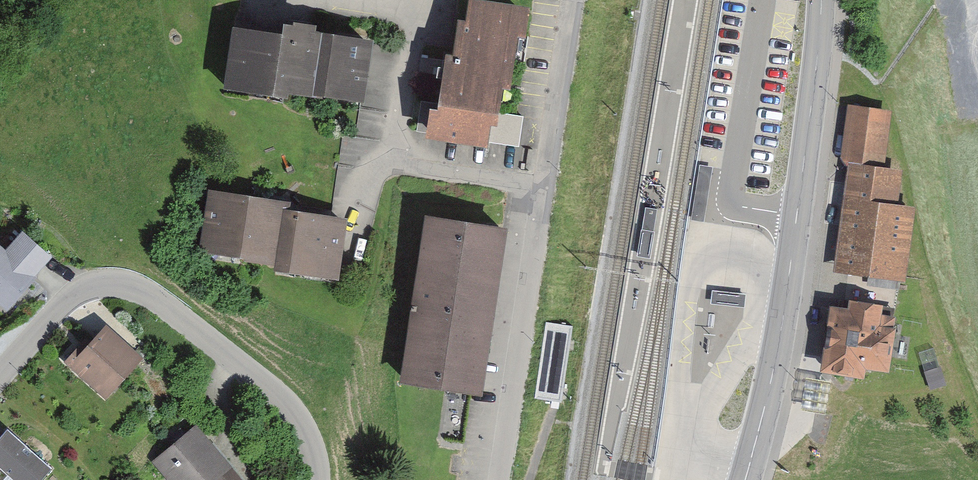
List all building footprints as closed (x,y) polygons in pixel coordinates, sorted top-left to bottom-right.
[(519,116),(512,115),(489,111),(493,84),(501,85),(508,34),(516,35),(519,12),(471,5),(468,25),(460,24),(455,58),(451,58),(451,61),(447,61),(441,104),(418,101),(413,130),(429,133),(477,140),(514,145),(519,116)] [(283,32),(234,25),(233,31),(225,80),(315,93),(316,86),(327,87),(358,92),(365,44),(307,35),(308,28),(284,25),(283,32)] [(879,110),(849,105),(841,164),(858,166),(845,270),(897,277),(905,222),(906,214),(907,208),(904,208),(902,207),(879,204),(884,170),(874,168),(881,118),(879,110)] [(331,269),(331,268),(338,221),(326,219),(280,212),(281,204),(208,194),(201,242),(242,248),(241,256),(331,269)] [(434,438),(460,442),(467,388),(475,389),(475,388),(468,387),(479,316),(486,317),(486,315),(479,314),(491,230),(499,232),(499,230),(424,219),(412,305),(408,304),(407,309),(411,309),(401,378),(442,384),(434,438)] [(11,237),(0,249),(0,294),(16,277),(15,276),(32,257),(11,237)] [(824,348),(823,353),(823,354),(822,355),(821,355),(821,356),(821,357),(820,357),(820,358),(820,359),(820,360),(819,361),(820,362),(820,363),(820,364),(820,365),(821,366),(821,367),(822,368),(823,369),(824,369),(824,370),(825,370),(826,370),(827,371),(828,371),(829,371),(830,371),(831,371),(832,371),(833,370),(834,370),(835,369),(856,373),(858,362),(881,366),(889,318),(875,315),(876,305),(840,300),(839,309),(828,307),(822,347),(824,348)] [(573,324),(546,321),(535,398),(561,401),(573,324)] [(95,378),(105,388),(134,357),(103,328),(81,353),(76,348),(65,361),(90,384),(95,378)] [(220,462),(192,427),(182,435),(176,429),(164,438),(170,445),(152,460),(169,479),(235,479),(220,462)] [(10,479),(36,479),(47,467),(3,428),(0,431),(0,471),(10,479)]
